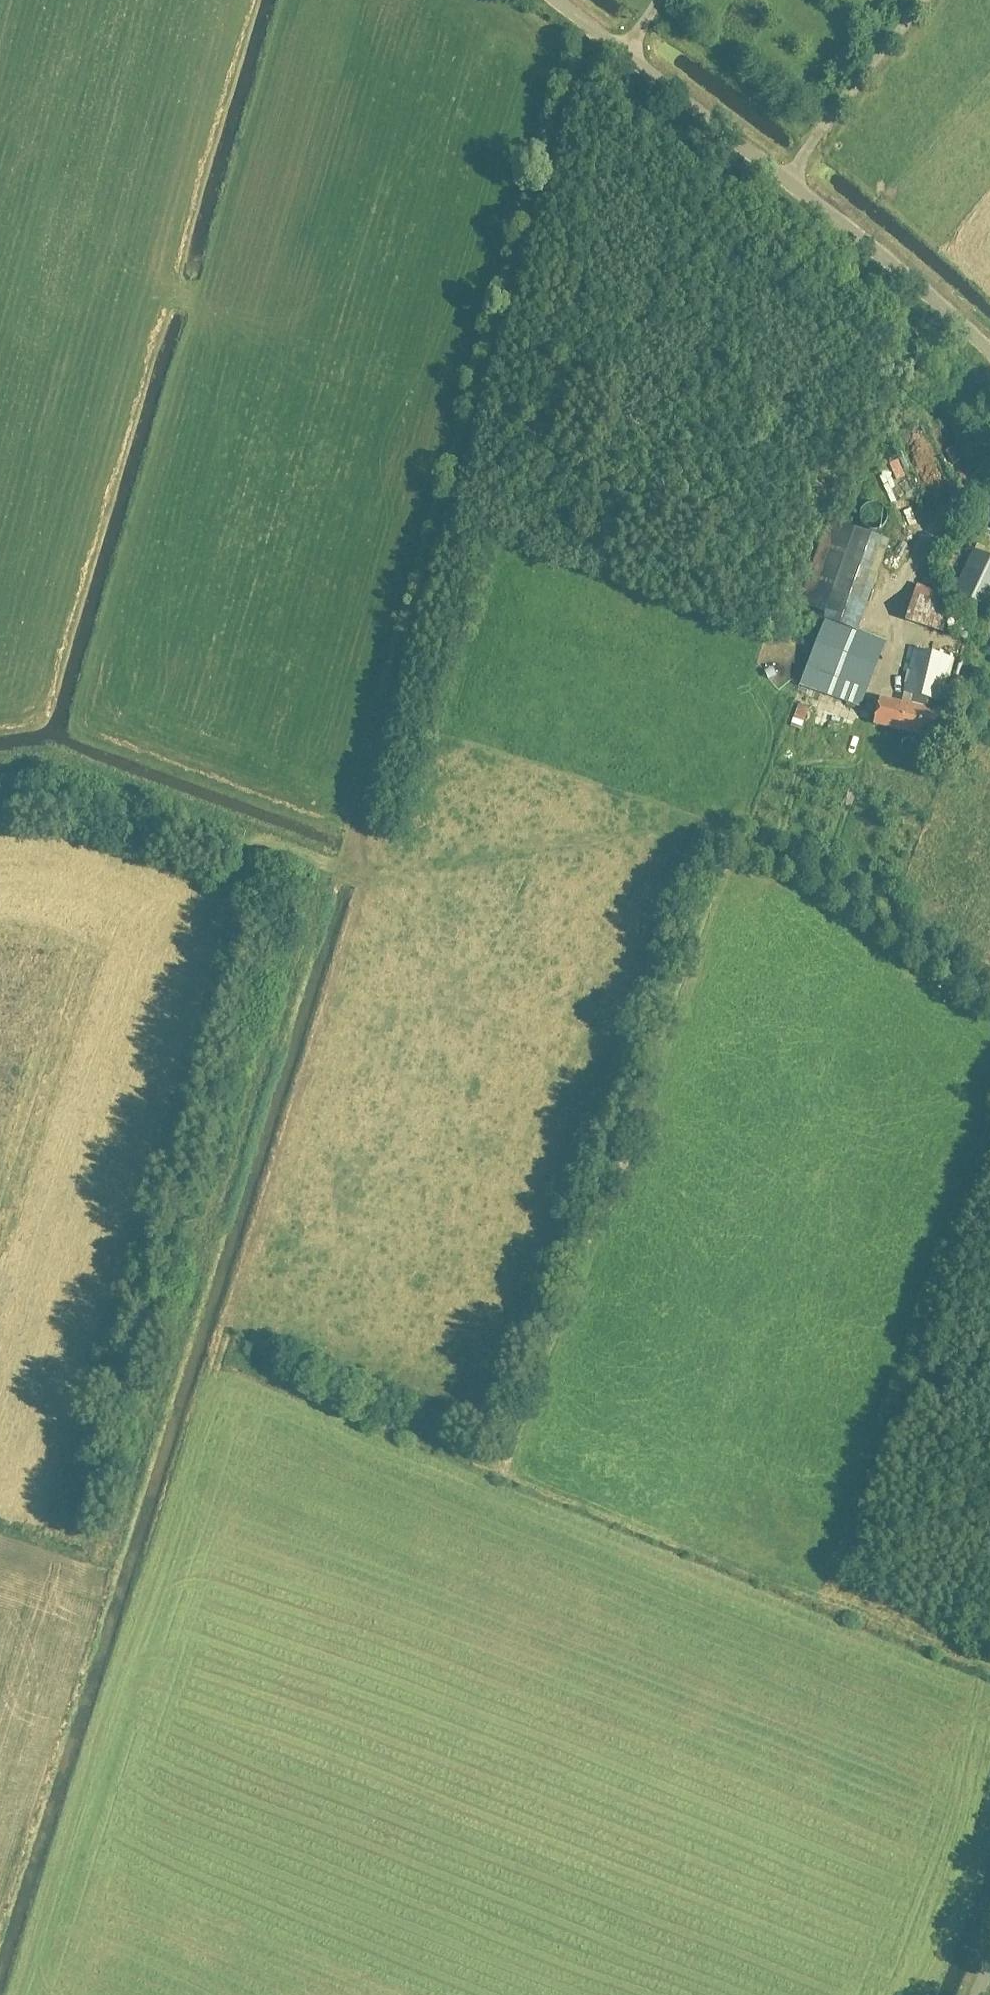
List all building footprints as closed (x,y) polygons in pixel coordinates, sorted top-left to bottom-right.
[(916,451),(906,455),(913,472),(923,468),(916,451)] [(880,482),(902,476),(898,463),(876,469),(880,482)] [(976,516),(989,525),(989,495),(976,516)] [(891,540),(854,526),(828,517),(797,605),(825,616),(859,629),(867,605),(891,540)] [(974,548),(954,591),(989,608),(989,556),(974,548)] [(944,632),(955,595),(916,583),(905,619),(944,632)] [(860,707),(887,639),(825,616),(798,684),(860,707)] [(903,692),(901,702),(880,696),(874,722),(935,738),(941,712),(923,707),(925,697),(942,701),(952,657),(913,647),(902,692),(903,692)]
